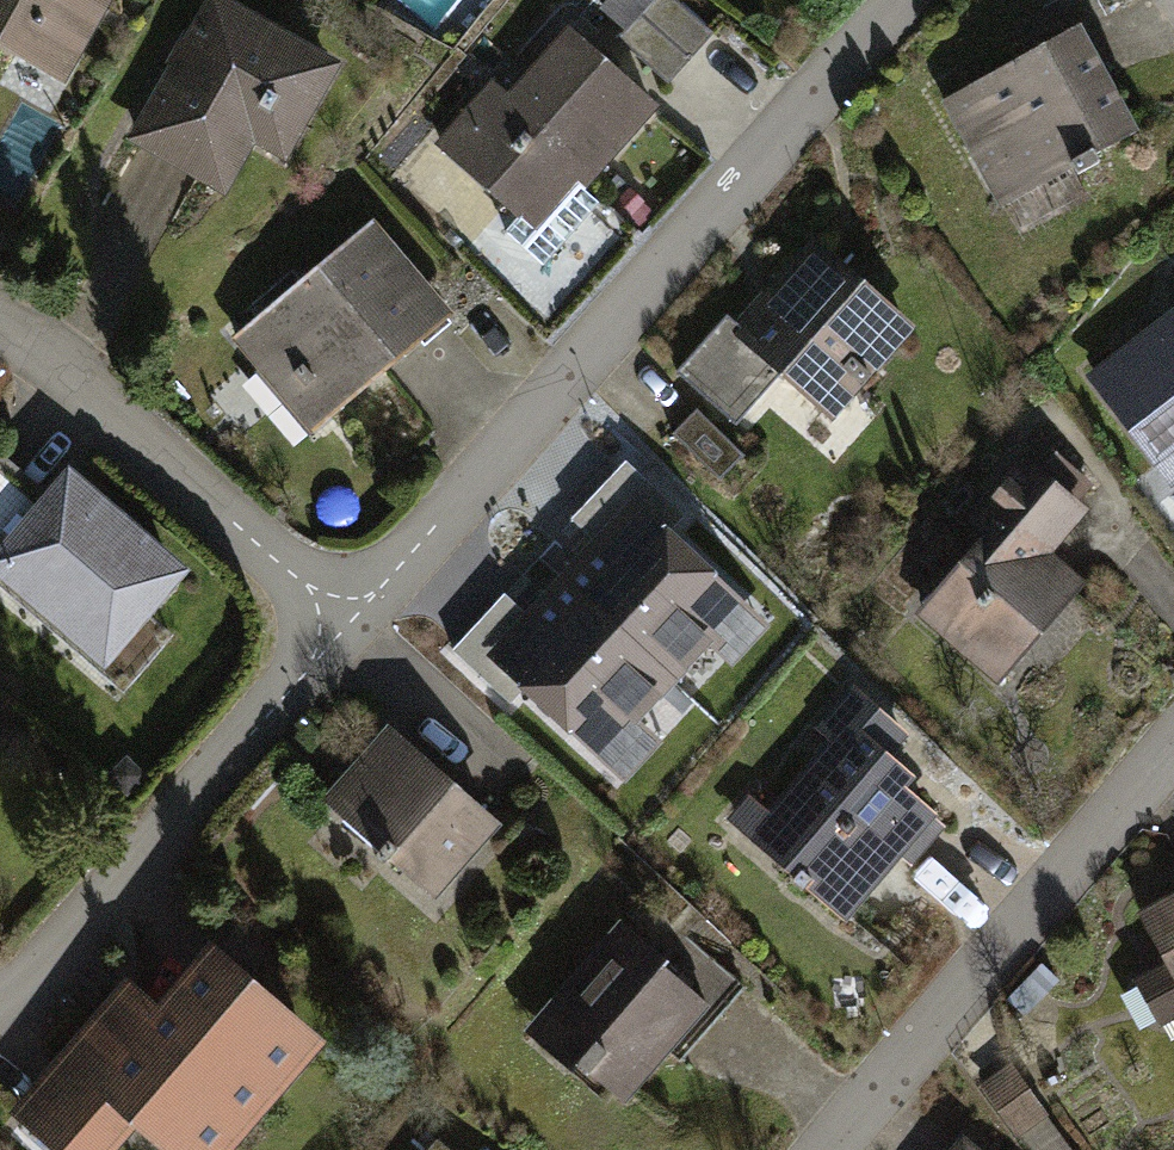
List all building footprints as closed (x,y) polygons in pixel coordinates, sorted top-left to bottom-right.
[(63,81),(105,0),(0,0),(0,48),(63,81)] [(234,0),(198,0),(125,135),(222,187),(246,141),(279,159),(336,55),(234,0)] [(429,139),(531,228),(516,244),(541,265),(595,203),(580,189),(654,104),(646,97),(707,28),(674,0),(600,0),(574,30),(563,21),(503,91),(485,75),(429,139)] [(1073,20),(937,94),(995,200),(1131,126),(1073,20)] [(445,308),(370,219),(223,342),(299,431),(445,308)] [(910,328),(808,238),(689,371),(720,398),(754,359),(826,423),(910,328)] [(1082,375),(1166,481),(1173,476),(1173,302),(1082,375)] [(975,529),(908,611),(992,680),(1080,574),(1046,546),(1080,505),(1015,451),(960,517),(975,529)] [(123,685),(165,634),(136,611),(178,561),(57,461),(36,486),(0,456),(0,584),(123,685)] [(593,541),(560,577),(725,727),(812,631),(626,464),(573,523),(593,541)] [(633,828),(725,727),(560,577),(525,616),(505,598),(448,661),(633,828)] [(743,796),(723,821),(843,913),(885,859),(889,863),(931,809),(898,784),(909,771),(886,753),(904,730),(839,679),(814,711),(820,715),(810,728),(818,735),(760,810),(743,796)] [(380,720),(314,796),(430,895),(496,819),(380,720)] [(1134,907),(1163,962),(1131,979),(1154,1023),(1173,1012),(1173,885),(1134,907)] [(662,1047),(676,1058),(738,979),(680,933),(660,957),(610,918),(519,1031),(614,1106),(662,1047)] [(8,1113),(54,1149),(102,1149),(127,1119),(165,1149),(220,1149),(316,1032),(198,936),(148,997),(121,974),(8,1113)] [(946,1132),(933,1149),(971,1149),(946,1132)] [(427,1140),(419,1149),(440,1149),(427,1140)]
